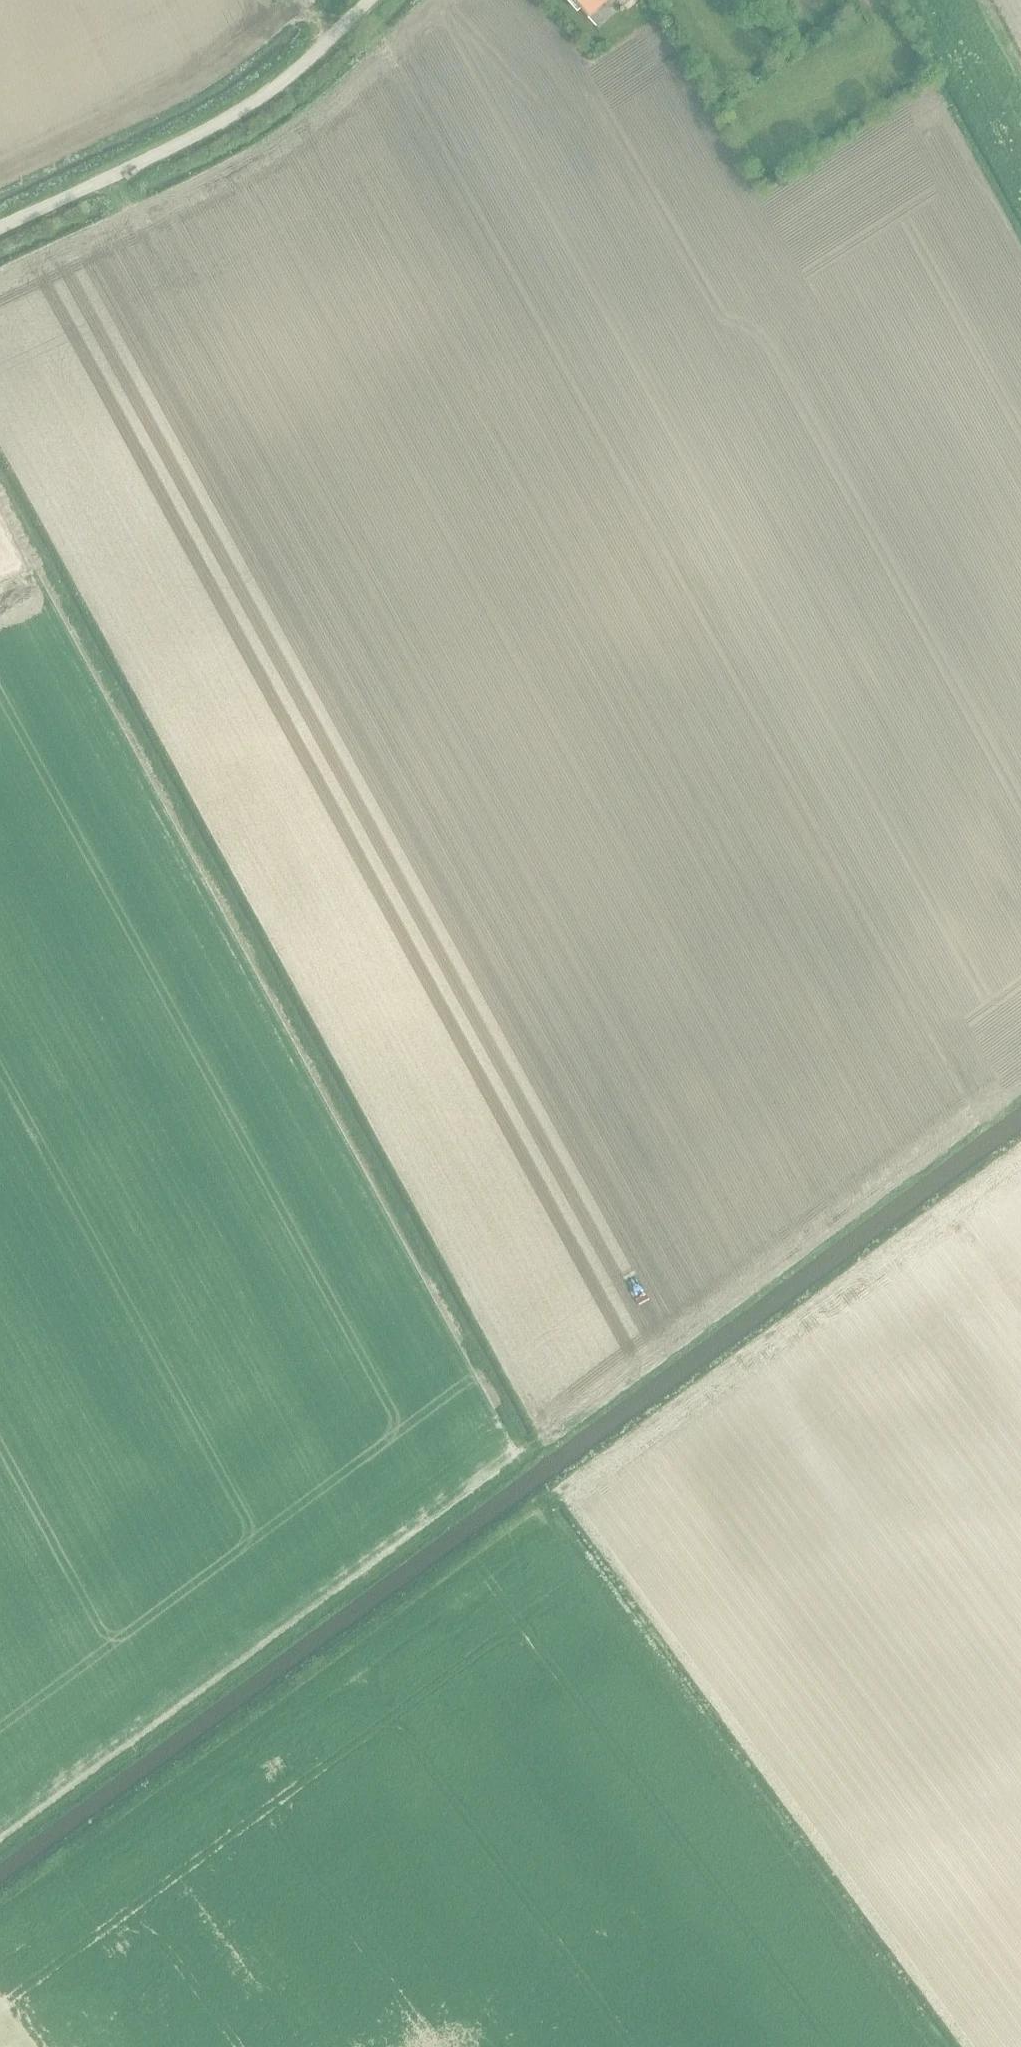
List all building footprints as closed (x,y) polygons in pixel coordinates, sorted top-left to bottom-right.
[(587,17),(588,17),(588,16),(606,0),(571,0),(587,17)]
